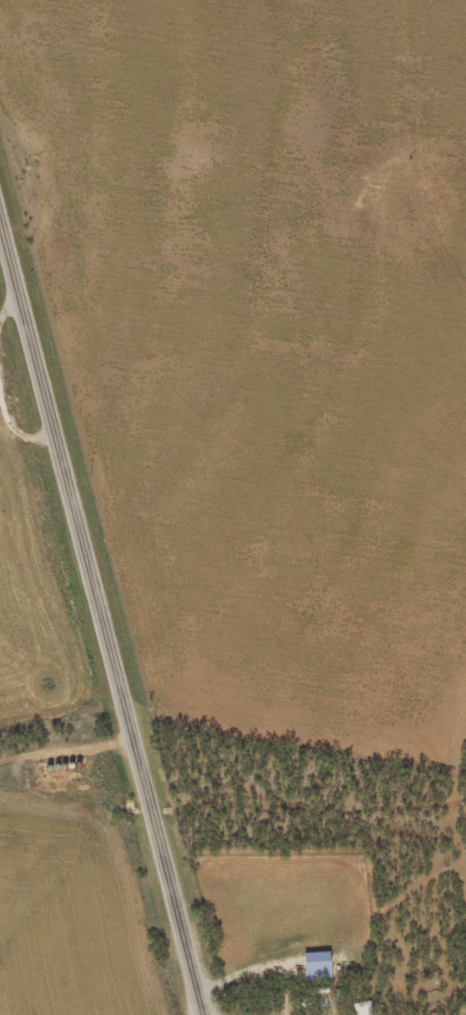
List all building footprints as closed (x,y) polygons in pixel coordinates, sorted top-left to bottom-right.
[(303,989),(329,987),(327,958),(300,961),(303,989)]
